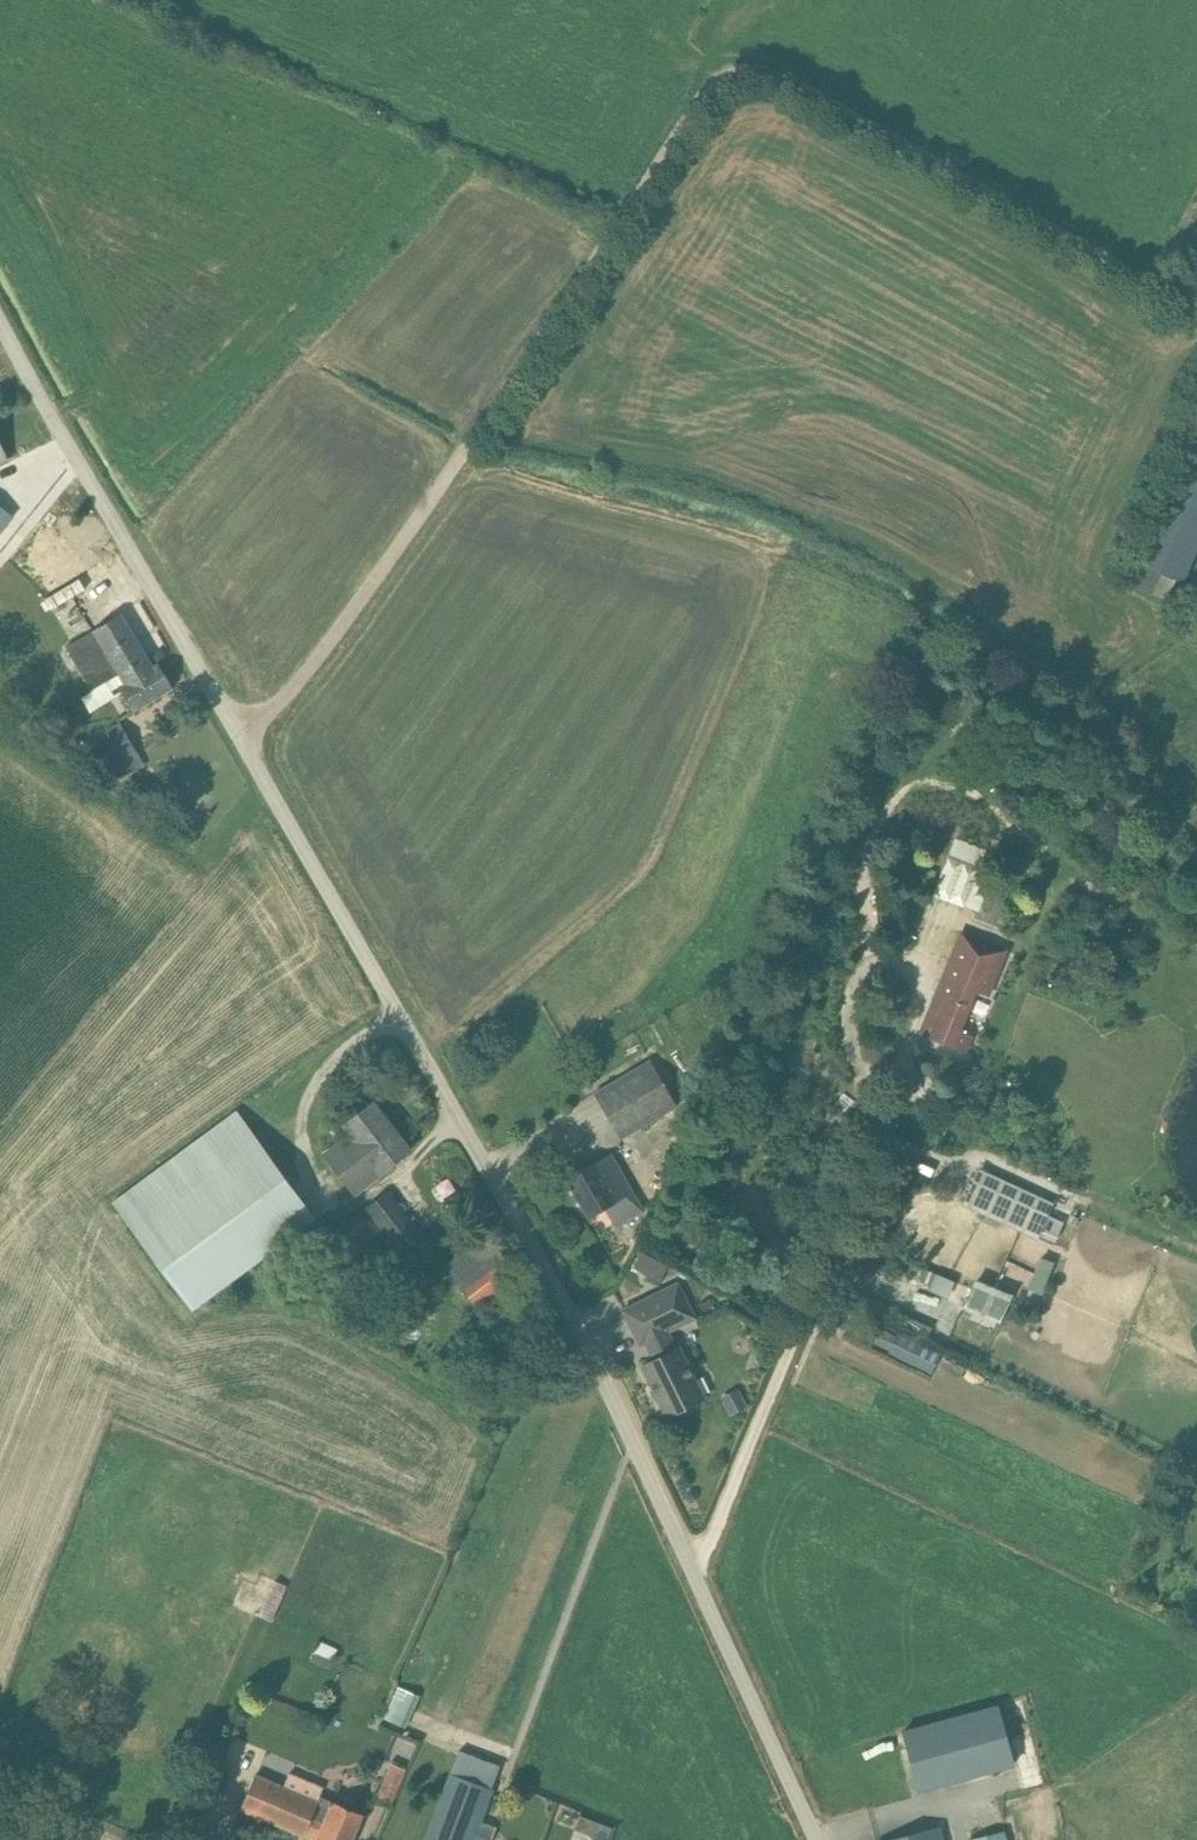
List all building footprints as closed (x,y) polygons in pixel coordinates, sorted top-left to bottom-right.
[(1182,580),(1196,545),(1196,470),(1178,511),(1159,503),(1125,583),(1158,597),(1167,574),(1182,580)] [(13,518),(0,508),(0,535),(13,518)] [(83,591),(51,548),(36,558),(69,602),(83,591)] [(74,602),(62,610),(77,634),(90,626),(74,602)] [(120,674),(148,658),(122,614),(93,631),(94,631),(81,638),(101,671),(113,664),(120,674)] [(134,711),(153,700),(173,687),(159,664),(154,667),(148,658),(120,674),(125,683),(119,686),(134,711)] [(2,696),(0,699),(0,711),(4,713),(11,703),(2,696)] [(121,722),(81,745),(102,781),(142,758),(121,722)] [(956,839),(938,897),(982,910),(999,852),(956,839)] [(919,913),(909,909),(900,930),(911,935),(919,913)] [(1006,950),(985,941),(962,932),(922,1033),(954,1046),(976,990),(988,995),(1006,950)] [(623,1137),(679,1105),(652,1060),(596,1092),(623,1137)] [(410,1151),(398,1136),(372,1103),(350,1120),(351,1121),(345,1125),(351,1134),(325,1154),(356,1193),(410,1151)] [(317,1218),(258,1138),(237,1110),(114,1201),(133,1231),(192,1311),(317,1218)] [(590,1217),(611,1205),(633,1192),(612,1154),(568,1179),(590,1217)] [(1050,1215),(996,1190),(997,1187),(981,1180),(968,1207),(984,1214),(985,1212),(1007,1222),(1040,1237),(1045,1225),(1050,1215)] [(390,1191),(368,1209),(402,1252),(424,1234),(390,1191)] [(1045,1225),(1040,1237),(1039,1239),(1037,1243),(1072,1259),(1090,1219),(1055,1203),(1050,1215),(1045,1225)] [(503,1286),(488,1266),(474,1245),(444,1267),(459,1288),(463,1286),(476,1307),(503,1286)] [(668,1267),(642,1253),(634,1267),(660,1282),(668,1267)] [(1047,1291),(1061,1259),(1046,1253),(1033,1285),(1047,1291)] [(939,1270),(930,1286),(951,1296),(959,1281),(939,1270)] [(412,1286),(404,1303),(425,1314),(430,1302),(435,1292),(439,1282),(418,1272),(414,1282),(412,1286)] [(1013,1295),(976,1279),(960,1316),(996,1332),(1000,1322),(1001,1323),(1013,1295)] [(679,1283),(624,1310),(641,1344),(696,1318),(679,1283)] [(854,1315),(847,1329),(913,1361),(912,1364),(932,1374),(941,1356),(922,1347),(854,1315)] [(655,1359),(643,1365),(668,1417),(705,1398),(694,1377),(680,1347),(678,1348),(669,1330),(661,1334),(646,1342),(655,1359)] [(279,1577),(265,1613),(277,1618),(291,1582),(279,1577)] [(338,1649),(321,1642),(312,1660),(331,1668),(338,1649)] [(399,1685),(386,1718),(408,1727),(421,1694),(399,1685)] [(920,1790),(1013,1763),(999,1705),(904,1732),(920,1790)] [(461,1749),(452,1773),(443,1770),(436,1789),(444,1791),(426,1839),(475,1839),(494,1789),(503,1765),(461,1749)] [(392,1805),(408,1769),(393,1763),(377,1799),(392,1805)] [(356,1831),(363,1814),(319,1795),(317,1800),(256,1774),(251,1787),(241,1809),(242,1809),(316,1839),(352,1839),(356,1831)] [(615,1822),(583,1815),(580,1829),(595,1832),(594,1839),(611,1839),(615,1822)] [(936,1828),(890,1839),(939,1839),(936,1828)] [(970,1839),(1007,1839),(1005,1831),(969,1839),(970,1839)]
